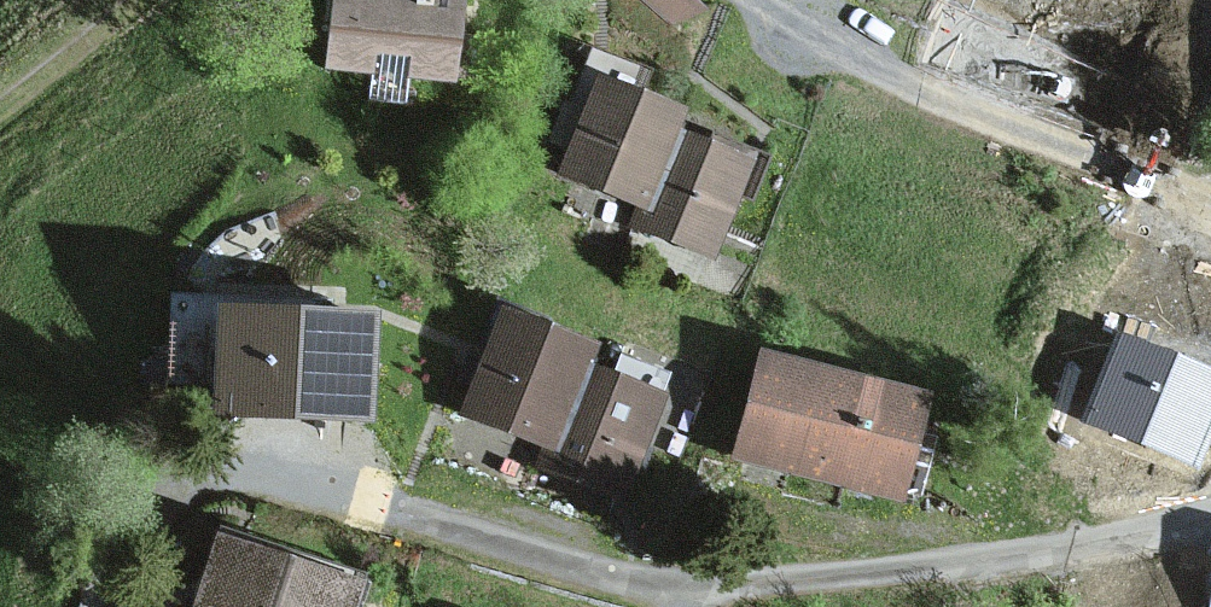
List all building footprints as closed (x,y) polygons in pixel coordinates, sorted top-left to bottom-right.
[(325,69),(370,74),(367,102),(408,106),(411,76),(458,81),(467,0),(332,0),(325,69)] [(700,0),(642,0),(686,36),(710,8),(700,0)] [(687,110),(596,74),(555,176),(635,208),(646,212),(679,129),(687,110)] [(758,160),(679,129),(646,212),(635,208),(626,230),(717,265),(758,160)] [(601,344),(500,305),(458,415),(542,448),(558,455),(593,366),(601,344)] [(215,306),(210,421),(375,424),(380,313),(215,306)] [(933,395),(759,351),(731,460),(905,504),(933,395)] [(670,395),(593,366),(558,455),(542,448),(533,470),(627,507),(670,395)] [(215,534),(192,606),(359,606),(367,582),(215,534)]
